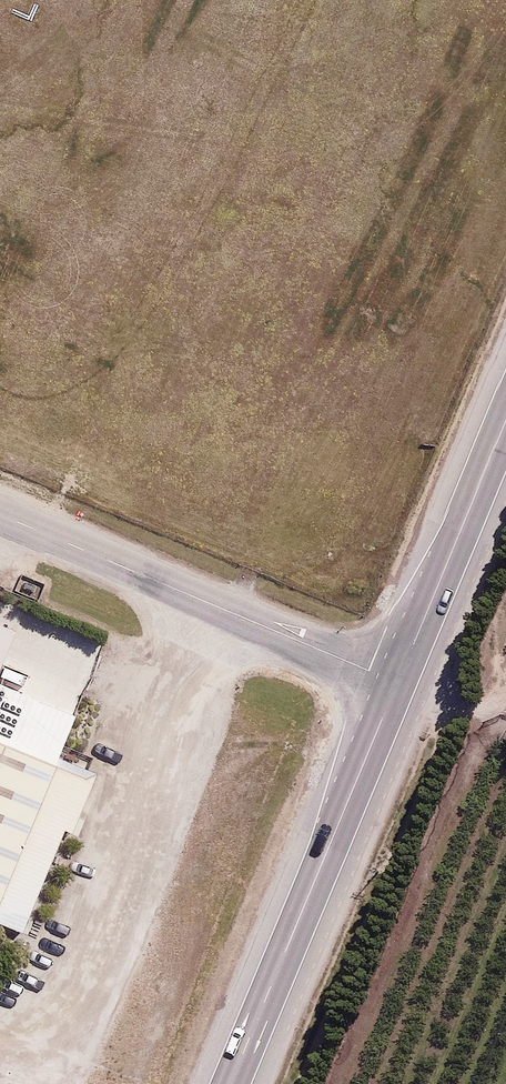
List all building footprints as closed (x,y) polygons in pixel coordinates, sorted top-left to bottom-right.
[(14,934),(78,781),(41,765),(59,722),(0,697),(0,928),(14,934)]
